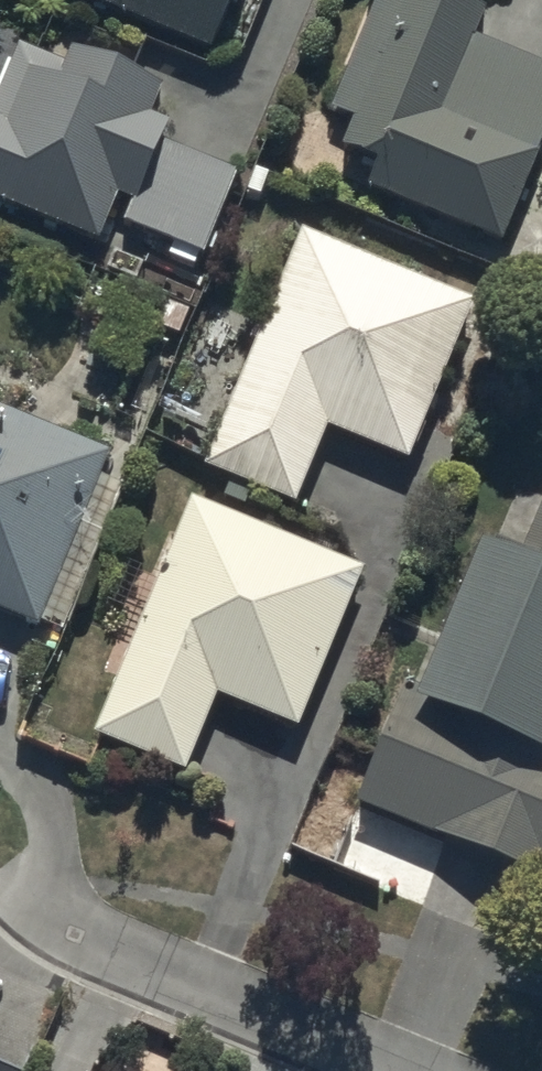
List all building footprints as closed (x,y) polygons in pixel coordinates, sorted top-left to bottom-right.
[(215,69),(244,0),(54,0),(215,69)] [(365,201),(503,257),(541,159),(541,82),(475,55),(486,27),(419,0),(405,0),(399,15),(376,6),(329,124),(353,133),(340,166),(374,179),(365,201)] [(97,257),(106,234),(200,273),(236,186),(165,156),(172,140),(151,131),(163,103),(69,64),(63,79),(15,59),(0,95),(0,217),(97,257)] [(300,248),(292,267),(280,262),(244,350),(256,355),(205,482),(294,518),(325,442),(405,474),(469,317),(300,248)] [(0,429),(0,630),(37,645),(112,471),(58,448),(62,439),(13,418),(7,432),(0,429)] [(405,697),(358,822),(541,892),(541,507),(518,571),(486,559),(431,706),(405,697)] [(362,582),(189,514),(96,750),(189,787),(217,715),(296,747),(362,582)]
